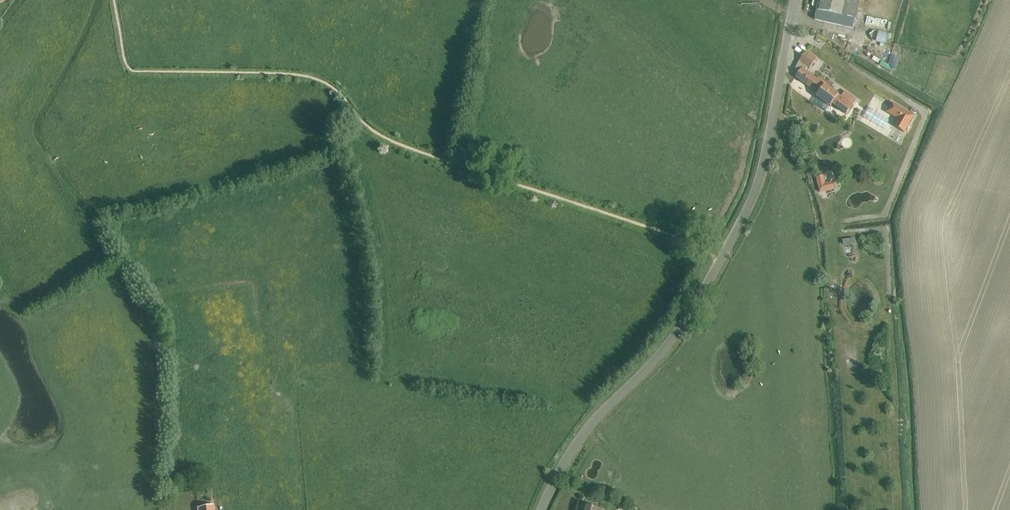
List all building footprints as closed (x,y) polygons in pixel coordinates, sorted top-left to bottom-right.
[(814,20),(852,28),(855,18),(859,0),(818,0),(814,20)] [(799,61),(795,68),(799,71),(795,77),(818,94),(816,96),(817,97),(813,103),(824,111),(829,105),(830,106),(832,104),(846,114),(856,101),(844,92),(840,97),(824,85),(826,83),(818,77),(817,79),(805,70),(807,67),(809,69),(816,59),(806,51),(799,61)] [(880,68),(893,73),(896,68),(883,62),(880,68)] [(890,102),(885,112),(898,120),(894,127),(903,133),(913,116),(890,102)] [(822,175),(815,176),(819,192),(835,188),(833,182),(824,184),(822,175)]
